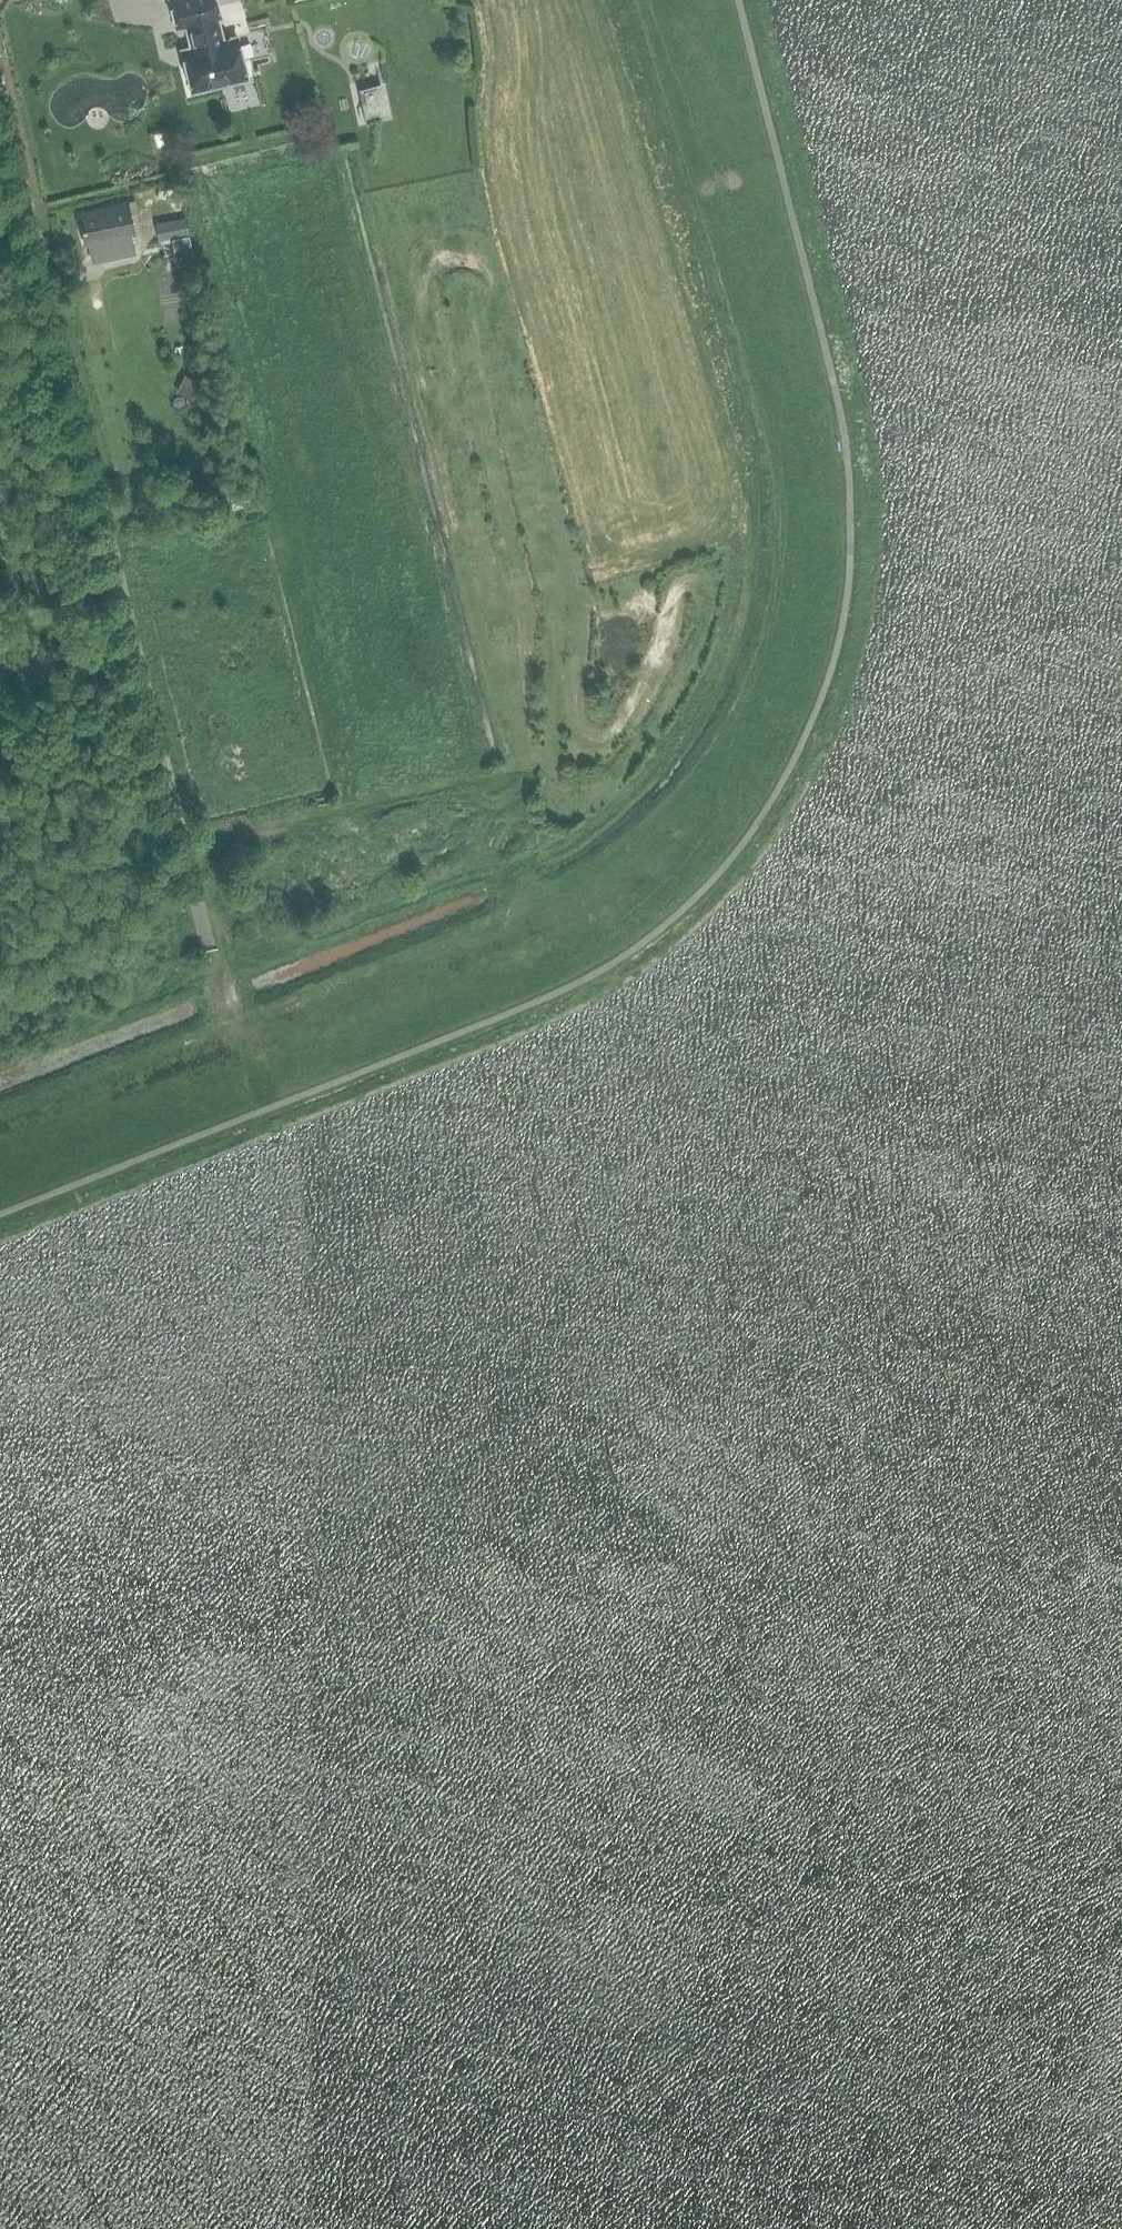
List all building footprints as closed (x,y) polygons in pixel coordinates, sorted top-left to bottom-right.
[(177,29),(187,27),(192,48),(182,50),(193,92),(248,79),(237,37),(218,41),(213,20),(221,18),(216,0),(170,0),(177,29)] [(374,120),(401,114),(393,79),(366,85),(374,120)] [(174,186),(162,184),(160,197),(171,199),(174,186)] [(133,233),(127,205),(126,203),(79,215),(85,239),(92,238),(93,243),(130,234),(133,233)] [(160,235),(190,229),(187,215),(157,222),(160,235)] [(93,243),(89,244),(94,263),(134,254),(130,234),(93,243)] [(176,357),(185,354),(183,346),(174,348),(176,357)] [(203,381),(188,373),(181,388),(196,396),(203,381)]
